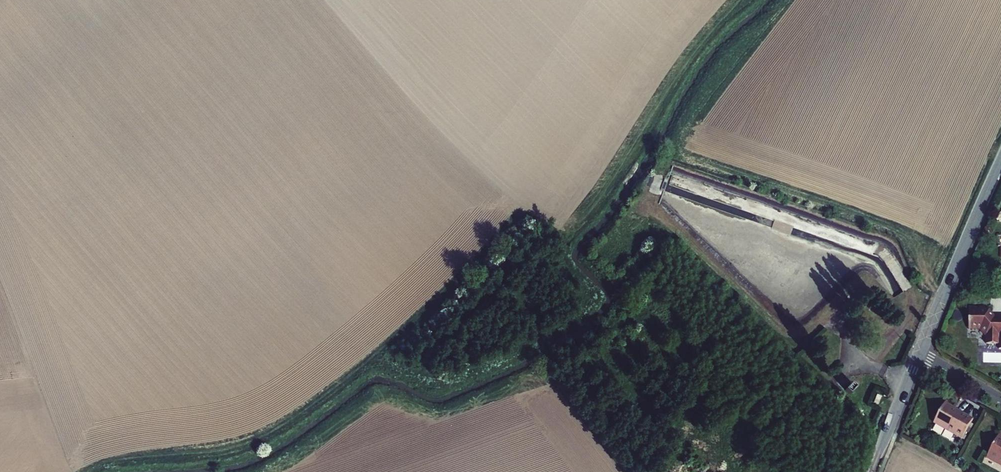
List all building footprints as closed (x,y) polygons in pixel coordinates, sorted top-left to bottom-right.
[(1000,320),(998,322),(992,316),(992,314),(989,314),(989,311),(972,311),(972,333),(984,333),(984,335),(991,341),(991,347),(1000,348),(1000,320)] [(860,385),(854,391),(857,394),(863,388),(860,385)] [(884,397),(881,404),(886,407),(889,399),(884,397)] [(955,403),(943,424),(970,439),(981,420),(964,411),(965,409),(955,403)]
